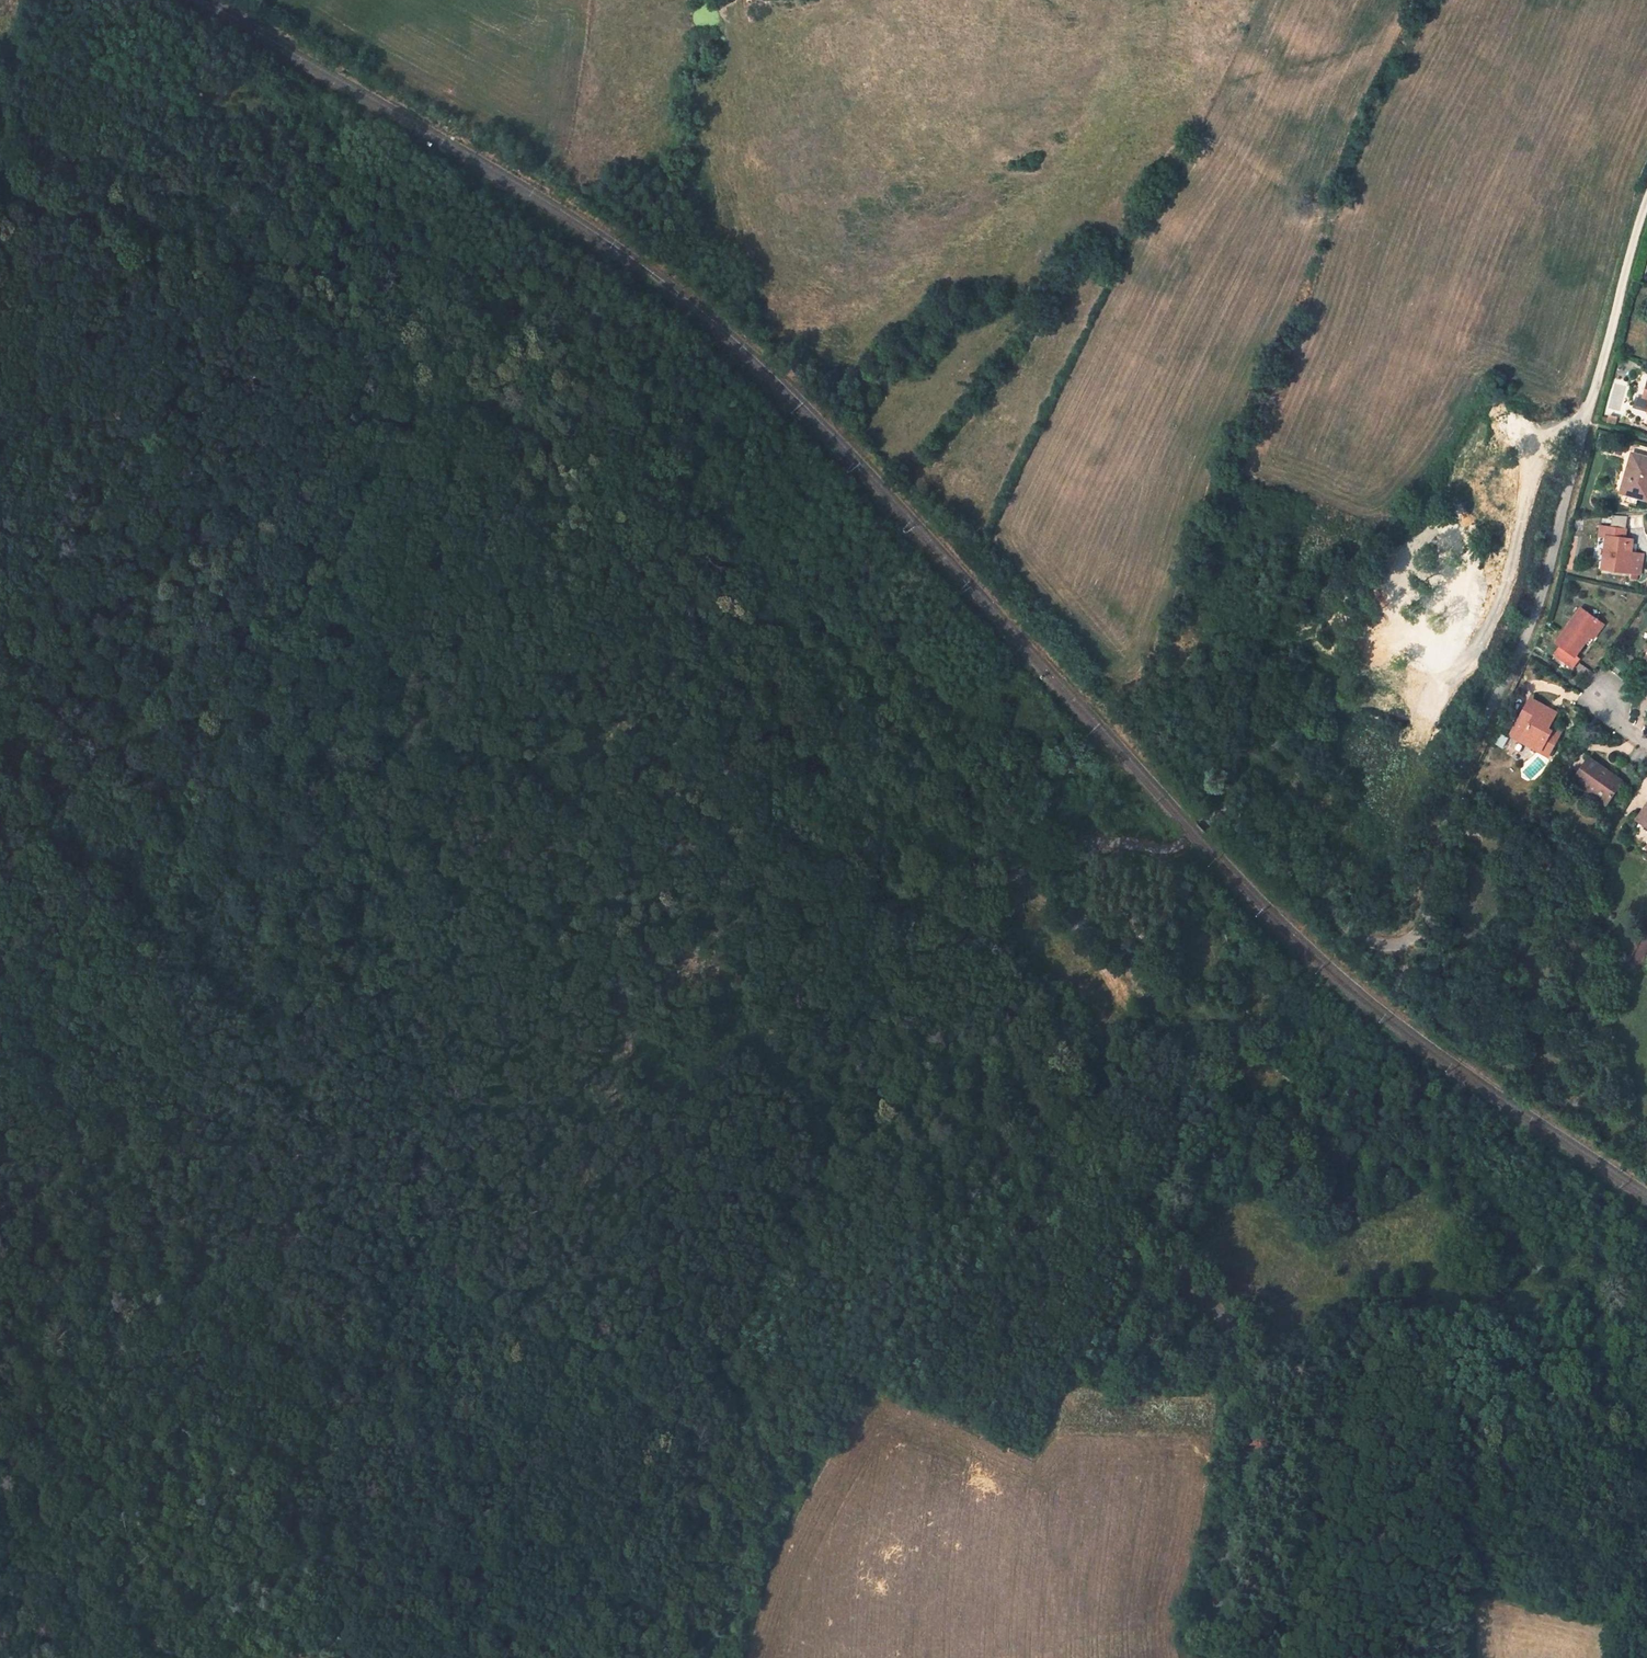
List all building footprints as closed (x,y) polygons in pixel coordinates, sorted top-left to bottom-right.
[(1633,453),(1628,471),(1633,473),(1627,494),(1646,500),(1646,458),(1633,453)] [(1633,473),(1628,471),(1621,492),(1627,494),(1633,473)] [(1631,553),(1633,544),(1624,542),(1624,538),(1626,538),(1627,529),(1601,525),(1600,535),(1607,535),(1607,538),(1602,569),(1628,573),(1631,553)] [(1594,557),(1602,558),(1603,538),(1596,538),(1594,557)] [(1631,553),(1628,573),(1641,575),(1644,554),(1631,553)] [(1603,625),(1581,609),(1557,642),(1561,645),(1555,654),(1573,667),(1579,659),(1575,655),(1590,636),(1587,633),(1589,630),(1596,635),(1603,625)] [(1594,639),(1596,635),(1589,630),(1587,633),(1590,636),(1594,639)] [(1548,709),(1532,700),(1522,719),(1519,717),(1512,731),(1523,737),(1521,741),(1548,756),(1560,735),(1547,729),(1550,725),(1554,717),(1546,712),(1548,709)] [(1556,713),(1548,709),(1546,712),(1554,717),(1556,713)] [(1547,729),(1560,735),(1562,731),(1550,725),(1547,729)] [(1510,734),(1521,741),(1523,737),(1512,731),(1510,734)] [(1506,749),(1514,752),(1518,742),(1509,739),(1506,749)] [(1589,758),(1575,779),(1608,802),(1619,786),(1604,775),(1607,771),(1589,758)] [(1622,782),(1607,771),(1604,775),(1619,786),(1622,782)] [(1637,820),(1646,826),(1646,805),(1637,820)]
